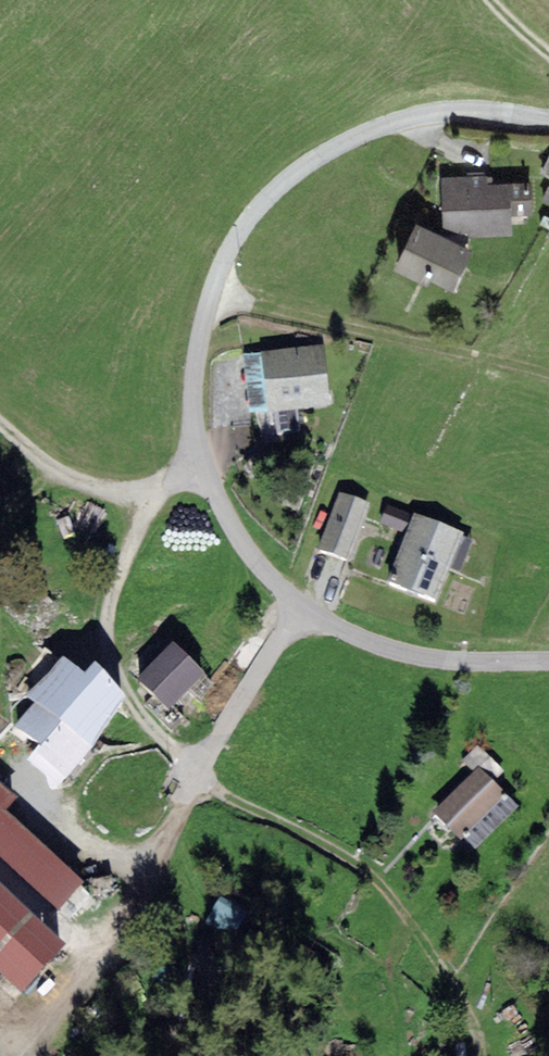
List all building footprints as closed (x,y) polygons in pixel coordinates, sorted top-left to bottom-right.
[(487,171),(441,174),(444,230),(467,229),(468,234),(513,232),(512,212),(533,211),(531,178),(487,180),(487,171)] [(444,230),(416,215),(393,260),(427,275),(431,269),(454,281),(473,244),(444,230)] [(325,346),(261,352),(268,412),(275,411),(298,409),(331,406),(325,346)] [(243,355),(250,413),(268,412),(261,352),(243,355)] [(301,433),(298,409),(275,411),(278,435),(301,433)] [(369,502),(339,491),(318,550),(348,561),(369,502)] [(380,524),(407,532),(413,515),(386,507),(380,524)] [(463,533),(413,515),(407,532),(388,583),(437,602),(450,568),(461,538),(463,533)] [(450,568),(460,572),(472,541),(461,538),(450,568)] [(176,644),(138,678),(166,709),(204,675),(176,644)] [(35,754),(68,780),(127,697),(96,664),(85,674),(64,658),(26,697),(35,704),(16,726),(41,747),(35,754)] [(480,768),(494,783),(504,772),(480,746),(462,761),(474,774),(480,768)] [(434,813),(461,840),(464,838),(507,795),(494,783),(480,768),(474,774),(434,813)] [(86,882),(5,811),(17,799),(0,784),(0,856),(59,910),(86,882)] [(475,849),(519,807),(507,795),(464,838),(475,849)] [(22,994),(66,945),(0,885),(0,974),(22,994)]
